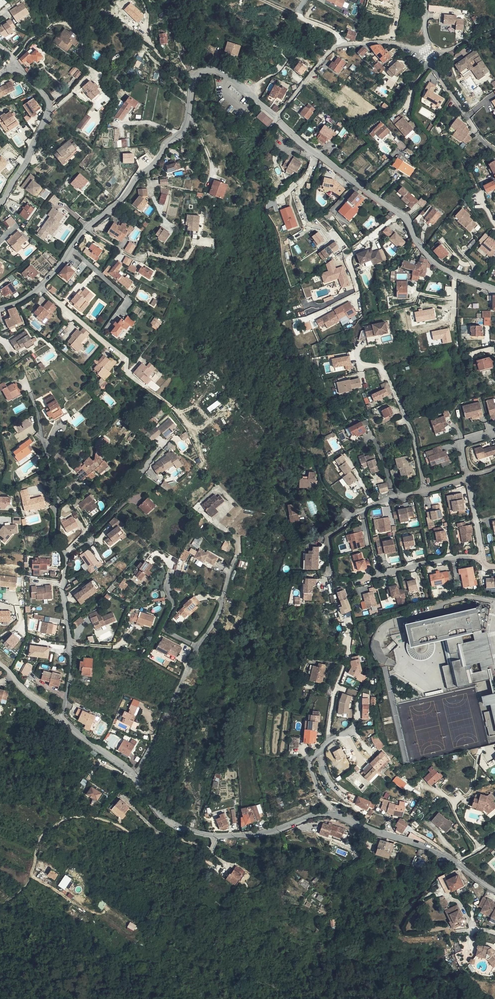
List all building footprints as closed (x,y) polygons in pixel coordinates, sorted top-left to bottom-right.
[(336,5),(335,5),(343,9),(346,2),(342,0),(327,0),(336,5)] [(147,11),(136,1),(130,8),(136,14),(140,18),(143,15),(146,12),(147,11)] [(28,13),(22,4),(16,8),(16,7),(9,11),(16,21),(28,13)] [(138,22),(143,15),(140,18),(136,14),(135,15),(136,16),(134,18),(138,22)] [(445,16),(444,25),(456,25),(457,20),(457,17),(445,16)] [(8,35),(13,32),(12,29),(15,27),(10,19),(6,21),(6,22),(1,26),(0,27),(0,35),(1,36),(3,36),(7,33),(8,35)] [(464,20),(457,20),(456,25),(456,30),(464,31),(464,20)] [(51,41),(61,49),(64,44),(66,45),(68,42),(70,44),(73,46),(78,38),(69,31),(68,32),(63,28),(59,34),(60,35),(58,38),(57,37),(55,36),(51,41)] [(230,38),(226,48),(240,53),(243,43),(230,38)] [(64,44),(61,49),(65,52),(70,44),(68,42),(66,45),(64,44)] [(383,45),(375,50),(376,50),(379,54),(386,48),(383,45)] [(368,47),(360,50),(359,51),(363,55),(366,52),(369,56),(373,52),(368,47)] [(389,52),(386,48),(379,54),(383,58),(389,53),(389,52)] [(28,51),(19,59),(22,64),(28,59),(31,63),(35,59),(37,61),(39,60),(40,61),(42,59),(42,58),(44,56),(37,49),(31,54),(28,51)] [(478,53),(476,51),(473,53),(477,59),(475,61),(479,66),(474,69),(470,64),(467,59),(465,60),(461,63),(456,66),(463,77),(472,71),(480,82),(487,77),(486,76),(490,73),(480,59),(481,58),(478,53)] [(389,53),(383,58),(386,62),(393,57),(389,53)] [(477,59),(473,53),(466,58),(467,59),(470,64),(475,61),(477,59)] [(335,63),(331,68),(338,74),(347,63),(339,57),(335,63)] [(90,64),(79,59),(75,63),(86,68),(89,68),(91,64),(90,64)] [(394,66),(391,68),(392,69),(394,72),(391,74),(394,77),(397,75),(404,69),(406,67),(404,65),(400,60),(400,61),(396,64),(394,66)] [(377,65),(370,72),(374,76),(381,69),(385,66),(381,61),(376,64),(377,65)] [(294,69),(301,75),(306,69),(299,63),(294,69)] [(10,90),(14,87),(11,81),(6,84),(0,87),(3,92),(4,95),(10,92),(10,90)] [(434,103),(439,107),(444,99),(433,92),(437,86),(430,82),(426,88),(429,90),(424,97),(434,103)] [(92,86),(89,83),(83,88),(88,94),(93,100),(99,94),(96,91),(97,89),(97,88),(94,84),(92,86)] [(275,97),(282,100),(287,90),(282,88),(281,90),(274,87),(269,97),(274,99),(275,97)] [(130,98),(116,117),(121,121),(132,107),(134,109),(138,104),(130,98)] [(37,115),(35,113),(34,111),(40,107),(36,101),(35,101),(33,99),(23,106),(30,116),(29,117),(30,118),(32,117),(32,118),(37,115)] [(314,109),(309,105),(307,108),(306,108),(301,114),(308,119),(313,113),(312,112),(314,109)] [(11,114),(10,112),(5,115),(4,113),(0,116),(0,125),(4,132),(17,124),(13,117),(11,114)] [(262,113),(258,118),(268,127),(273,122),(262,113)] [(84,124),(80,130),(81,131),(91,118),(86,115),(81,122),(84,124)] [(400,117),(394,122),(407,137),(415,129),(412,126),(410,126),(409,124),(409,123),(404,118),(402,120),(400,117)] [(462,141),(466,145),(471,138),(467,135),(469,133),(468,131),(464,129),(465,128),(467,126),(457,118),(450,126),(456,131),(452,135),(461,143),(462,141)] [(335,136),(334,135),(333,135),(335,130),(326,124),(322,131),(332,136),(331,136),(331,137),(333,138),(334,137),(335,136)] [(379,125),(375,129),(383,137),(390,131),(384,125),(381,127),(379,125)] [(383,137),(375,129),(373,130),(382,138),(383,137)] [(318,139),(325,143),(329,140),(331,137),(331,136),(332,136),(322,131),(318,137),(318,139)] [(114,146),(130,146),(130,138),(114,139),(114,146)] [(58,153),(55,155),(63,166),(75,156),(74,154),(78,151),(76,149),(78,147),(75,143),(73,145),(70,142),(57,151),(58,153)] [(123,153),(123,162),(134,162),(134,153),(123,153)] [(292,162),(290,164),(300,170),(304,161),(302,160),(299,158),(300,157),(300,156),(296,154),(295,156),(291,154),(289,159),(288,160),(292,162)] [(395,165),(394,166),(409,176),(411,173),(412,174),(415,170),(411,168),(412,167),(409,165),(409,166),(399,159),(396,163),(395,163),(394,164),(395,165)] [(178,164),(178,163),(172,164),(168,165),(169,171),(168,171),(168,173),(180,171),(180,170),(184,169),(183,163),(178,164)] [(326,179),(327,179),(336,182),(335,185),(337,186),(339,185),(343,189),(349,184),(344,179),(339,174),(328,170),(326,179)] [(81,188),(88,180),(80,173),(71,182),(77,187),(78,186),(81,188)] [(30,177),(22,186),(26,190),(24,192),(32,198),(39,189),(31,183),(34,180),(30,177)] [(90,182),(88,180),(81,188),(83,190),(90,182)] [(227,185),(214,181),(209,194),(222,199),(227,185)] [(485,185),(488,193),(494,190),(494,182),(485,185)] [(410,191),(404,185),(400,190),(405,195),(412,201),(409,203),(413,207),(419,201),(419,200),(410,191)] [(360,188),(349,198),(352,202),(355,199),(358,203),(366,194),(360,188)] [(167,194),(161,193),(161,192),(158,202),(164,203),(167,194)] [(55,194),(50,200),(56,204),(60,199),(55,194)] [(368,197),(366,194),(358,203),(361,205),(368,197)] [(412,201),(405,195),(403,197),(409,203),(412,201)] [(131,203),(137,209),(141,205),(143,206),(147,202),(141,196),(139,196),(131,203)] [(428,201),(423,196),(419,200),(419,201),(423,206),(428,201)] [(26,222),(33,212),(35,209),(28,204),(26,207),(19,217),(26,222)] [(281,208),(287,229),(298,226),(292,205),(281,208)] [(431,206),(426,212),(423,215),(434,224),(442,215),(431,206)] [(463,208),(457,214),(461,217),(458,220),(465,226),(465,227),(470,231),(477,224),(469,216),(470,214),(463,208)] [(45,222),(40,230),(47,235),(51,230),(53,233),(59,225),(57,224),(62,217),(51,209),(46,217),(48,218),(50,220),(48,224),(45,222)] [(199,231),(201,215),(189,214),(188,221),(190,221),(189,224),(188,234),(194,234),(194,238),(198,238),(199,231)] [(6,220),(10,225),(16,221),(12,216),(6,220)] [(387,228),(392,232),(396,228),(391,223),(387,228)] [(107,233),(118,240),(122,233),(126,236),(128,232),(126,230),(128,227),(127,227),(122,224),(120,227),(118,225),(117,226),(113,224),(107,233)] [(317,235),(320,240),(327,236),(321,227),(314,232),(317,235)] [(163,243),(172,232),(166,228),(163,232),(160,229),(156,235),(159,237),(158,238),(163,243)] [(396,228),(392,232),(394,235),(393,236),(403,245),(409,239),(399,229),(398,230),(396,228)] [(23,241),(25,238),(17,230),(6,241),(17,252),(22,246),(23,247),(26,244),(23,241)] [(48,239),(50,237),(47,235),(40,230),(38,232),(48,239)] [(485,232),(479,239),(483,243),(482,243),(485,245),(487,247),(493,254),(494,252),(494,239),(490,234),(489,235),(485,232)] [(332,241),(323,247),(328,255),(337,249),(340,253),(344,250),(341,245),(342,244),(338,238),(332,242),(332,241)] [(472,247),(477,240),(475,238),(468,244),(472,247)] [(433,247),(442,258),(450,252),(442,243),(443,242),(441,240),(433,247)] [(130,241),(126,248),(132,253),(136,245),(130,241)] [(96,260),(103,249),(94,243),(91,248),(94,251),(91,256),(96,260)] [(485,245),(482,243),(480,245),(491,255),(492,256),(494,254),(493,254),(487,247),(485,245)] [(328,255),(323,247),(320,249),(326,257),(328,255)] [(105,250),(103,249),(96,260),(98,261),(105,250)] [(371,252),(370,249),(358,253),(362,263),(373,259),(375,264),(384,260),(380,249),(374,251),(371,252)] [(126,256),(123,262),(129,265),(132,259),(126,256)] [(419,272),(419,276),(424,277),(427,260),(420,258),(420,262),(417,262),(416,265),(415,266),(414,271),(419,272)] [(337,268),(334,260),(327,264),(330,271),(322,273),(326,283),(340,278),(343,287),(351,284),(345,268),(338,271),(337,268)] [(413,271),(414,271),(415,266),(416,265),(414,265),(415,261),(411,260),(410,261),(410,264),(407,263),(403,262),(402,265),(401,268),(405,269),(409,270),(412,271),(413,271)] [(119,280),(122,275),(118,272),(119,270),(123,265),(119,261),(110,273),(119,280)] [(66,269),(59,277),(67,283),(75,273),(82,265),(77,262),(71,269),(70,269),(68,271),(66,269)] [(31,266),(23,273),(27,278),(29,275),(33,279),(36,277),(39,274),(31,266)] [(131,266),(128,270),(135,274),(137,269),(131,266)] [(142,268),(139,273),(149,280),(153,275),(154,273),(147,268),(146,270),(145,269),(142,267),(142,268)] [(11,291),(11,292),(12,293),(17,290),(12,282),(1,289),(5,295),(11,291)] [(407,287),(407,284),(397,283),(397,284),(397,298),(407,298),(407,292),(407,287)] [(75,303),(74,305),(80,309),(87,300),(89,302),(95,295),(87,288),(81,295),(78,293),(72,301),(75,303)] [(38,306),(33,312),(37,315),(36,317),(41,321),(49,312),(50,313),(56,306),(48,299),(42,307),(40,304),(38,306)] [(87,300),(80,309),(83,312),(90,303),(89,302),(87,300)] [(357,313),(350,301),(335,310),(336,310),(323,317),(326,323),(328,326),(341,319),(340,318),(347,313),(350,318),(357,313)] [(434,308),(416,311),(418,321),(436,318),(434,308)] [(12,318),(19,316),(17,312),(14,313),(13,310),(9,312),(11,317),(12,318)] [(52,314),(50,313),(49,312),(41,321),(44,324),(52,314)] [(22,323),(19,316),(12,318),(11,317),(5,319),(9,328),(22,323)] [(128,331),(132,326),(121,317),(119,319),(120,320),(115,326),(117,328),(113,332),(119,338),(126,329),(128,331)] [(152,323),(158,327),(162,321),(156,317),(152,323)] [(326,323),(323,317),(317,321),(320,326),(326,323)] [(377,327),(378,332),(392,330),(390,319),(369,323),(370,328),(377,327)] [(471,336),(470,324),(461,325),(462,337),(471,336)] [(450,327),(433,331),(434,339),(443,337),(444,344),(453,342),(450,327)] [(481,327),(471,327),(471,332),(472,332),(472,337),(483,337),(483,332),(481,332),(481,327)] [(90,332),(85,328),(82,332),(78,328),(72,335),(73,336),(69,341),(72,343),(71,345),(77,350),(83,342),(82,341),(90,332)] [(27,331),(10,341),(16,351),(25,346),(27,349),(35,345),(27,331)] [(490,354),(480,356),(481,360),(478,361),(479,367),(494,363),(494,356),(494,353),(490,354)] [(97,373),(103,378),(109,370),(117,361),(111,356),(109,359),(106,356),(99,364),(98,364),(95,368),(99,372),(97,373)] [(333,360),(335,369),(347,366),(348,370),(353,369),(350,357),(333,360)] [(143,364),(134,374),(146,385),(155,375),(159,371),(150,364),(147,367),(143,364)] [(109,370),(103,378),(105,380),(111,372),(109,370)] [(155,375),(146,385),(149,388),(158,377),(155,375)] [(347,382),(346,381),(339,383),(342,394),(355,391),(354,388),(364,386),(361,378),(352,381),(347,382)] [(15,384),(14,383),(7,387),(5,381),(0,384),(0,387),(1,390),(3,389),(8,400),(12,398),(12,396),(19,393),(15,384)] [(17,383),(15,384),(19,393),(12,396),(12,398),(13,400),(23,396),(17,383)] [(371,397),(373,403),(374,403),(394,394),(391,388),(386,390),(371,397)] [(53,396),(44,401),(50,411),(46,413),(49,418),(51,417),(54,422),(64,416),(53,396)] [(210,411),(221,403),(218,399),(208,408),(210,411)] [(489,416),(494,415),(494,404),(494,405),(493,400),(485,402),(489,416)] [(465,419),(471,417),(478,416),(477,413),(481,412),(479,403),(462,407),(465,419)] [(393,407),(384,411),(388,418),(397,414),(393,407)] [(443,423),(447,421),(445,418),(451,416),(448,409),(443,410),(445,416),(432,420),(436,433),(442,431),(442,429),(445,428),(444,425),(443,423)] [(152,416),(148,420),(152,425),(156,422),(152,416)] [(28,417),(14,426),(19,433),(32,424),(28,417)] [(154,439),(160,434),(159,432),(161,431),(161,433),(165,437),(174,430),(173,429),(176,426),(170,419),(158,429),(156,426),(149,432),(154,439)] [(360,437),(366,434),(364,430),(361,425),(351,430),(354,435),(352,440),(357,443),(360,437)] [(83,440),(79,437),(74,441),(78,445),(83,440)] [(30,439),(18,447),(18,448),(12,453),(15,456),(13,458),(17,462),(30,453),(29,452),(26,447),(28,446),(32,443),(30,439)] [(87,444),(83,440),(78,445),(83,450),(88,445),(87,444)] [(110,447),(102,445),(97,460),(98,460),(97,461),(93,456),(86,463),(85,462),(81,465),(78,468),(83,473),(80,475),(84,480),(85,478),(86,480),(90,477),(89,476),(95,471),(96,472),(99,470),(103,474),(113,465),(107,459),(106,460),(103,456),(104,453),(108,455),(110,447)] [(494,455),(494,447),(491,448),(490,447),(484,449),(484,451),(482,451),(482,450),(481,447),(474,449),(477,460),(493,456),(493,455),(494,455)] [(436,460),(437,463),(441,461),(442,462),(450,459),(447,449),(436,453),(434,448),(426,451),(428,456),(429,456),(431,461),(436,460)] [(182,465),(173,451),(160,460),(160,461),(157,463),(158,465),(154,468),(158,475),(163,472),(162,470),(165,467),(166,469),(174,464),(177,468),(182,465)] [(362,465),(363,465),(368,463),(369,466),(371,474),(379,472),(374,454),(360,459),(362,465)] [(413,475),(411,467),(409,467),(408,465),(406,458),(395,461),(398,470),(400,470),(402,478),(413,475)] [(346,463),(339,468),(346,477),(350,473),(352,472),(346,463)] [(95,471),(89,476),(90,477),(93,480),(99,475),(96,472),(95,471)] [(346,477),(343,479),(349,487),(356,482),(350,473),(346,477)] [(317,474),(311,474),(311,478),(305,478),(305,481),(301,480),(301,490),(317,490),(317,474)] [(165,479),(160,484),(169,490),(172,486),(165,479)] [(381,493),(387,491),(385,483),(378,484),(381,493)] [(26,499),(29,498),(27,490),(20,492),(23,503),(22,503),(24,512),(34,510),(34,512),(45,509),(43,498),(30,501),(26,501),(26,499)] [(463,509),(468,508),(465,491),(454,493),(456,506),(457,510),(463,509)] [(73,502),(76,508),(81,504),(83,507),(86,505),(87,507),(90,512),(99,506),(96,502),(97,501),(95,498),(96,497),(93,493),(91,494),(86,498),(83,494),(73,502)] [(224,500),(223,499),(219,495),(216,497),(214,495),(203,505),(207,509),(205,511),(207,512),(211,516),(217,510),(216,509),(224,500)] [(0,498),(0,508),(1,510),(4,510),(7,505),(10,505),(10,498),(0,498)] [(149,498),(140,507),(148,515),(156,506),(149,498)] [(308,501),(312,514),(317,512),(313,499),(308,501)] [(292,511),(293,515),(294,519),(302,517),(301,510),(300,511),(298,501),(291,502),(293,511),(292,511)] [(435,518),(444,516),(441,503),(435,504),(436,509),(433,509),(434,515),(435,518)] [(401,508),(396,509),(397,516),(402,515),(402,517),(411,516),(411,514),(417,513),(415,505),(401,507),(401,508)] [(393,528),(391,514),(380,516),(382,530),(393,528)] [(73,516),(62,522),(67,532),(79,526),(73,516)] [(123,525),(115,519),(110,523),(114,530),(109,535),(111,538),(109,539),(105,542),(106,543),(118,534),(121,531),(120,529),(124,525),(123,525)] [(472,531),(474,531),(475,531),(473,523),(467,524),(467,520),(460,521),(460,525),(462,525),(464,541),(473,539),(473,533),(472,531)] [(444,528),(444,525),(436,526),(437,531),(438,530),(440,540),(449,538),(447,528),(444,528)] [(10,536),(11,535),(11,532),(16,532),(16,526),(3,528),(1,529),(0,531),(0,541),(3,544),(4,543),(10,536)] [(365,527),(357,530),(352,531),(353,537),(356,547),(368,543),(366,535),(365,532),(366,532),(365,527)] [(124,534),(121,531),(118,534),(106,543),(110,547),(117,541),(116,540),(124,534)] [(415,533),(408,535),(409,545),(417,542),(415,533)] [(192,544),(198,548),(203,540),(196,536),(192,544)] [(381,552),(387,551),(387,549),(389,548),(388,546),(387,539),(385,539),(384,536),(378,539),(381,552)] [(389,548),(397,547),(395,537),(387,539),(388,546),(389,548)] [(314,562),(314,566),(322,566),(323,543),(317,543),(317,547),(313,547),(313,550),(310,550),(309,562),(314,562)] [(88,569),(91,573),(103,565),(100,560),(98,561),(89,548),(84,552),(83,550),(80,552),(81,554),(80,554),(89,568),(88,569)] [(196,553),(194,558),(202,563),(204,561),(213,566),(217,558),(208,553),(207,554),(198,549),(196,553)] [(359,558),(361,567),(373,564),(371,556),(368,557),(367,556),(366,556),(364,549),(357,551),(359,558)] [(184,550),(179,558),(184,562),(189,553),(184,550)] [(51,557),(37,557),(37,559),(32,559),(32,568),(37,568),(37,567),(40,567),(40,569),(47,569),(47,563),(51,563),(51,557)] [(146,573),(148,574),(150,570),(149,570),(151,567),(153,564),(150,563),(149,562),(148,563),(145,560),(143,563),(141,562),(138,567),(141,569),(137,576),(142,579),(146,573)] [(465,579),(463,579),(464,585),(476,582),(475,578),(476,577),(473,564),(460,567),(461,572),(463,571),(465,579)] [(434,585),(452,581),(449,569),(431,573),(434,585)] [(10,588),(17,589),(19,578),(0,576),(0,587),(10,588)] [(421,586),(419,576),(410,578),(409,577),(405,578),(407,586),(411,585),(413,588),(421,586)] [(305,584),(305,592),(305,599),(313,599),(313,586),(316,585),(316,578),(307,578),(307,580),(307,583),(305,584)] [(97,583),(94,579),(86,585),(87,586),(79,592),(79,591),(79,592),(84,599),(96,590),(98,590),(97,589),(94,585),(97,583)] [(119,584),(122,589),(128,585),(125,580),(119,584)] [(395,583),(397,594),(399,594),(401,601),(406,599),(405,594),(408,593),(406,586),(401,587),(400,582),(395,583)] [(38,599),(44,598),(43,596),(53,595),(52,584),(45,585),(46,587),(37,588),(37,586),(32,586),(32,597),(37,597),(38,599)] [(373,591),(378,590),(377,586),(370,588),(371,591),(364,593),(368,608),(377,605),(373,591)] [(346,599),(348,598),(344,589),(341,590),(340,589),(338,590),(338,592),(337,592),(341,601),(346,599)] [(84,599),(79,592),(75,595),(81,603),(97,592),(96,590),(84,599)] [(195,596),(188,601),(185,604),(185,605),(178,611),(181,614),(182,614),(184,616),(188,613),(187,612),(191,608),(192,609),(197,605),(201,602),(195,596)] [(341,611),(351,607),(348,598),(346,599),(341,601),(343,606),(340,607),(341,611)] [(429,641),(446,638),(444,630),(450,628),(451,633),(455,636),(457,635),(462,656),(467,655),(467,658),(454,661),(444,664),(449,686),(468,681),(468,679),(470,678),(471,681),(491,676),(489,667),(486,667),(478,628),(480,628),(483,627),(480,611),(481,611),(480,609),(482,608),(481,603),(478,604),(478,606),(426,618),(426,619),(422,620),(421,619),(404,623),(406,632),(414,631),(415,633),(411,634),(412,635),(410,640),(410,645),(411,648),(412,651),(414,654),(416,656),(419,658),(422,658),(426,658),(429,657),(432,656),(434,653),(436,650),(437,646),(436,643),(430,644),(429,641)] [(191,608),(187,612),(188,613),(190,614),(199,607),(197,605),(192,609),(191,608)] [(11,610),(0,610),(0,621),(11,620),(11,610)] [(88,614),(94,629),(100,627),(101,628),(105,626),(117,622),(113,613),(103,617),(99,610),(88,614)] [(132,622),(135,623),(142,626),(150,629),(154,619),(139,613),(138,615),(135,614),(134,616),(130,615),(127,623),(131,624),(132,622)] [(80,617),(72,624),(75,628),(83,621),(80,617)] [(54,624),(43,622),(41,633),(52,635),(54,624)] [(444,630),(446,638),(449,637),(454,661),(467,658),(467,655),(462,656),(457,635),(455,636),(451,633),(450,628),(444,630)] [(489,667),(488,664),(494,663),(494,655),(489,629),(481,631),(480,628),(478,628),(486,667),(489,667)] [(14,647),(20,639),(13,633),(6,641),(14,647)] [(169,652),(178,656),(180,651),(181,652),(184,647),(163,637),(161,641),(160,641),(156,649),(162,652),(162,651),(168,654),(169,652)] [(33,649),(42,651),(43,649),(31,648),(31,649),(29,648),(28,653),(30,654),(29,659),(31,659),(33,649)] [(42,651),(33,649),(31,659),(39,660),(39,659),(49,660),(50,652),(42,651)] [(175,660),(178,656),(169,652),(168,654),(167,656),(175,660)] [(357,678),(365,683),(368,677),(365,674),(361,671),(362,670),(361,662),(359,655),(353,656),(354,660),(355,666),(353,666),(349,672),(358,677),(357,678)] [(92,675),(93,666),(92,666),(93,658),(85,657),(84,661),(82,660),(80,674),(92,675)] [(310,680),(319,682),(323,683),(324,677),(325,674),(327,664),(326,664),(319,662),(318,666),(314,665),(312,673),(310,680)] [(21,675),(27,678),(31,671),(32,669),(26,666),(25,667),(21,675)] [(489,667),(491,676),(494,691),(485,693),(487,702),(494,701),(494,705),(494,680),(492,666),(489,667)] [(50,680),(50,682),(59,685),(62,673),(53,670),(53,671),(44,669),(41,678),(50,680)] [(360,691),(349,688),(347,694),(343,693),(340,701),(339,713),(344,714),(344,713),(348,713),(349,704),(352,696),(357,698),(360,691)] [(2,701),(7,702),(9,694),(0,691),(0,700),(2,701)] [(141,700),(134,697),(132,703),(138,706),(141,700)] [(135,714),(138,706),(132,703),(130,708),(131,708),(130,712),(126,710),(121,720),(137,727),(139,722),(135,721),(137,715),(135,714)] [(493,707),(485,709),(487,718),(489,718),(490,724),(489,724),(491,733),(494,732),(494,716),(493,707)] [(96,719),(99,720),(100,717),(79,708),(76,714),(81,716),(79,720),(84,722),(87,724),(93,726),(95,721),(96,719)] [(310,733),(317,734),(318,725),(319,725),(320,719),(319,719),(312,718),(311,718),(311,721),(309,721),(309,724),(311,724),(310,733)] [(316,738),(317,734),(310,733),(305,733),(304,745),(316,746),(316,738)] [(374,745),(379,740),(378,739),(376,737),(376,734),(370,738),(374,744),(374,745)] [(379,750),(384,745),(379,740),(374,745),(379,750)] [(118,751),(122,754),(124,756),(128,759),(129,758),(130,757),(135,748),(124,741),(118,751)] [(375,772),(388,760),(381,752),(369,763),(370,764),(362,771),(365,774),(363,776),(369,782),(377,774),(375,772)] [(425,779),(429,783),(439,775),(433,768),(429,771),(432,773),(425,779)] [(218,787),(222,772),(217,771),(213,786),(218,787)] [(396,775),(392,782),(404,788),(407,781),(396,775)] [(439,775),(429,783),(431,786),(436,781),(436,782),(440,779),(438,777),(439,776),(439,775)] [(396,784),(392,789),(403,796),(406,792),(396,784)] [(97,800),(102,792),(91,786),(87,794),(97,800)] [(487,814),(494,809),(494,806),(488,796),(486,797),(480,795),(478,800),(474,799),(471,807),(476,809),(477,806),(483,808),(483,809),(487,814)] [(373,810),(375,805),(370,803),(369,804),(358,798),(358,799),(354,797),(352,803),(355,804),(355,806),(366,811),(368,808),(373,810)] [(120,801),(112,811),(121,818),(124,814),(126,815),(130,809),(120,801)] [(391,803),(385,801),(383,806),(389,808),(388,814),(393,817),(394,817),(395,812),(397,806),(394,806),(390,805),(391,803)] [(260,804),(255,805),(260,818),(264,817),(260,804)] [(252,806),(246,807),(252,822),(253,821),(259,819),(254,805),(252,806)] [(486,816),(487,814),(483,809),(483,808),(477,806),(476,809),(476,810),(482,812),(486,816)] [(240,816),(241,825),(246,824),(247,824),(248,823),(251,822),(252,822),(246,807),(240,808),(240,816)] [(442,822),(449,828),(454,822),(450,817),(449,818),(439,810),(432,818),(440,825),(440,824),(442,822)] [(216,819),(218,822),(218,824),(227,821),(224,813),(219,814),(220,817),(216,819)] [(400,820),(396,826),(399,828),(397,831),(402,835),(405,831),(408,826),(402,822),(400,820)] [(447,830),(449,828),(442,822),(440,824),(447,830)] [(330,836),(343,841),(345,835),(339,833),(340,830),(333,827),(333,828),(331,827),(324,825),(320,835),(329,839),(330,836)] [(376,854),(377,854),(389,858),(393,845),(381,841),(378,847),(376,854)] [(239,879),(242,874),(244,871),(236,866),(231,873),(230,872),(226,878),(235,884),(238,878),(239,879)] [(48,876),(51,878),(55,873),(54,872),(47,867),(46,869),(45,868),(42,872),(48,876)] [(66,881),(68,879),(66,878),(60,873),(58,875),(55,873),(51,878),(54,881),(55,880),(58,883),(60,880),(64,882),(65,881),(66,881)] [(244,876),(242,874),(239,879),(238,878),(235,884),(236,885),(240,880),(240,881),(244,876)] [(461,884),(458,878),(445,884),(450,895),(455,893),(456,895),(466,891),(463,883),(461,884)] [(483,908),(488,899),(484,897),(479,906),(483,908)] [(102,899),(98,906),(103,909),(107,902),(102,899)] [(486,913),(489,914),(494,904),(492,903),(493,901),(488,899),(483,908),(483,909),(486,911),(486,913)] [(444,908),(446,907),(448,907),(449,906),(447,901),(446,900),(444,901),(440,903),(443,909),(444,908)] [(446,913),(447,913),(450,922),(452,921),(456,927),(460,925),(461,926),(463,926),(464,926),(465,925),(466,924),(466,922),(465,921),(463,920),(459,911),(457,906),(449,910),(448,907),(446,907),(444,908),(446,913)] [(130,921),(127,928),(134,932),(138,925),(130,921)] [(494,967),(494,966),(494,949),(493,948),(485,945),(485,946),(480,944),(479,945),(478,947),(479,949),(477,955),(486,957),(488,958),(490,960),(494,967)]
